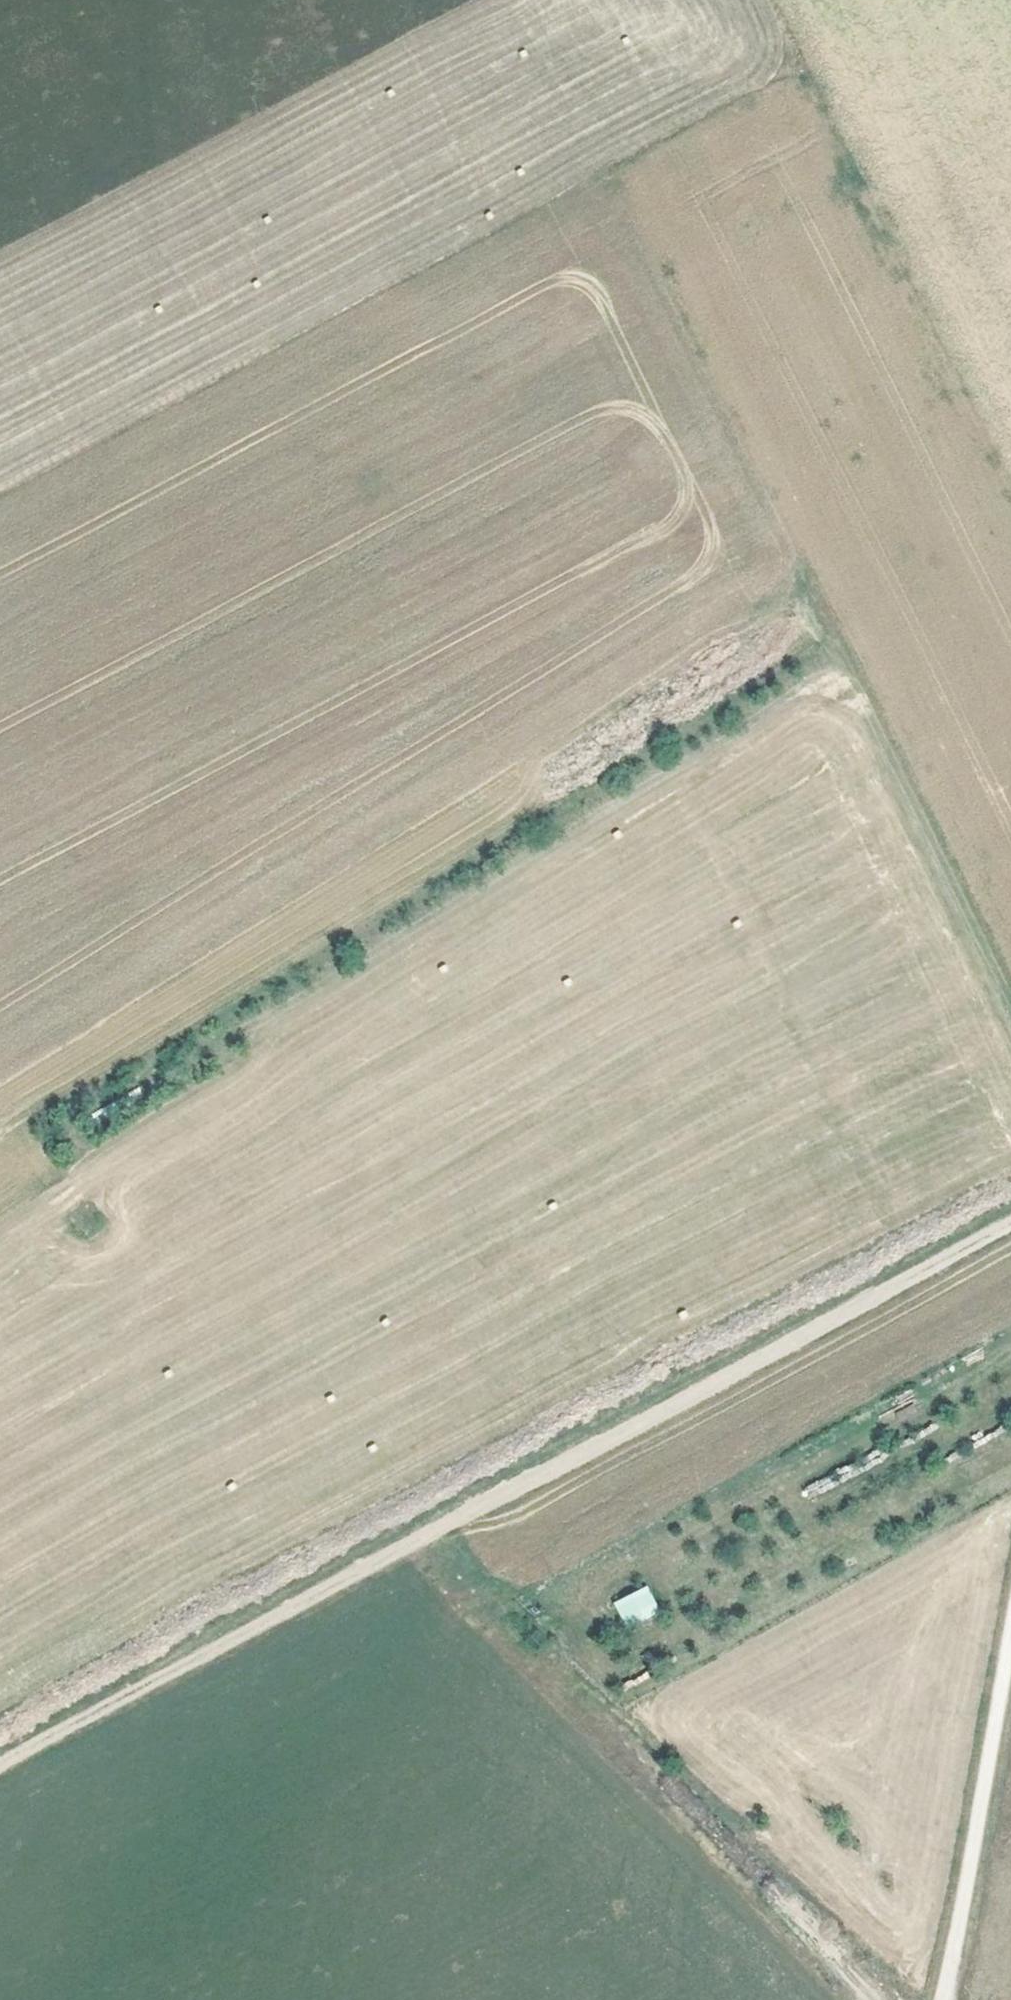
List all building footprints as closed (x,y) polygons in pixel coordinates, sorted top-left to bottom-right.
[(624,1628),(659,1613),(647,1586),(612,1601),(624,1628)]
